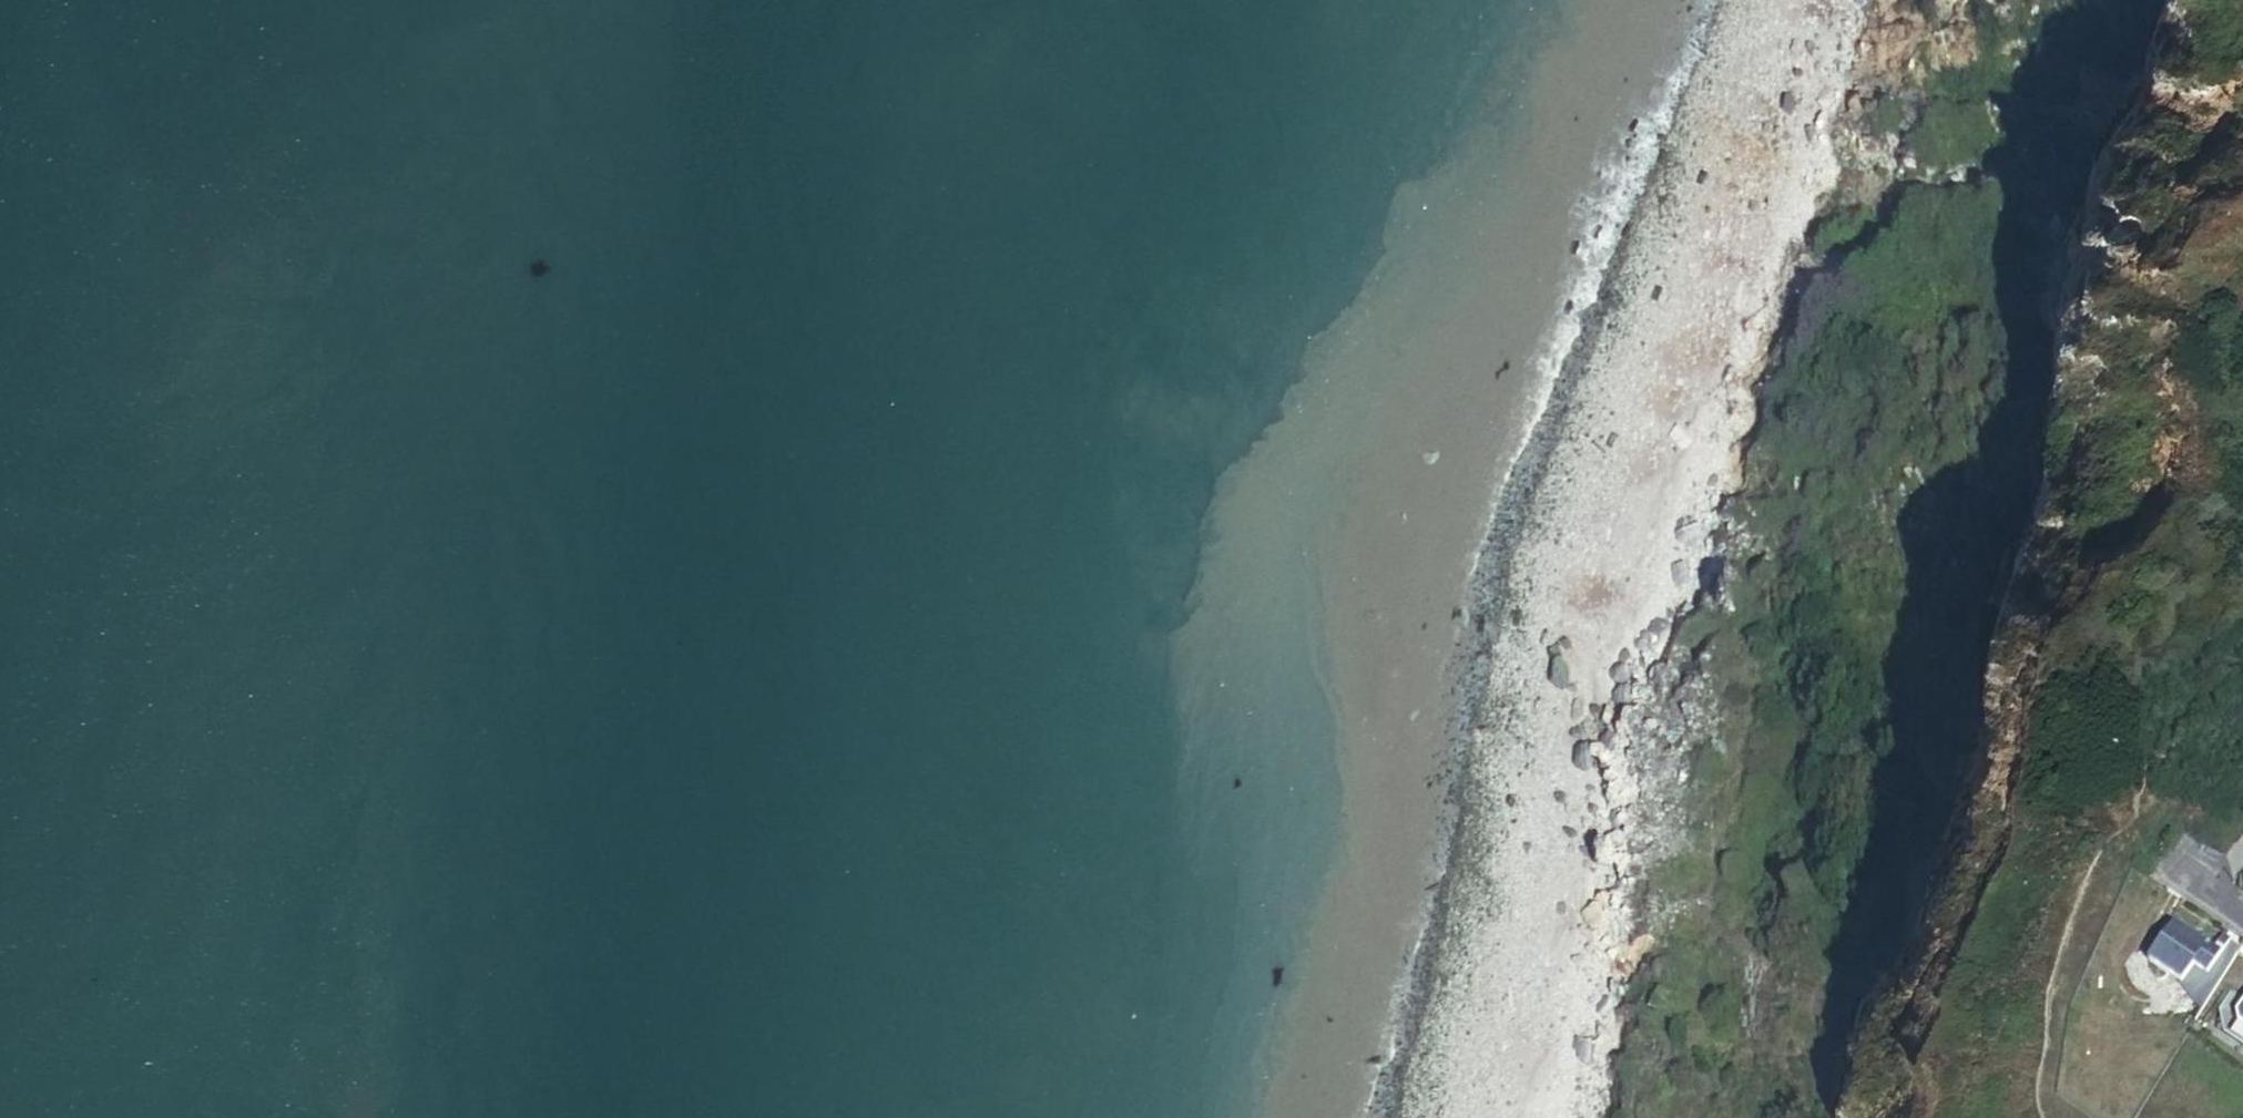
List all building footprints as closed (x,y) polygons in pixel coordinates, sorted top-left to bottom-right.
[(2174,1001),(2190,1013),(2236,947),(2221,937),(2211,952),(2172,924),(2147,959),(2185,985),(2174,1001)] [(2242,1040),(2242,1002),(2230,993),(2218,1009),(2223,1013),(2224,1027),(2242,1040)]
